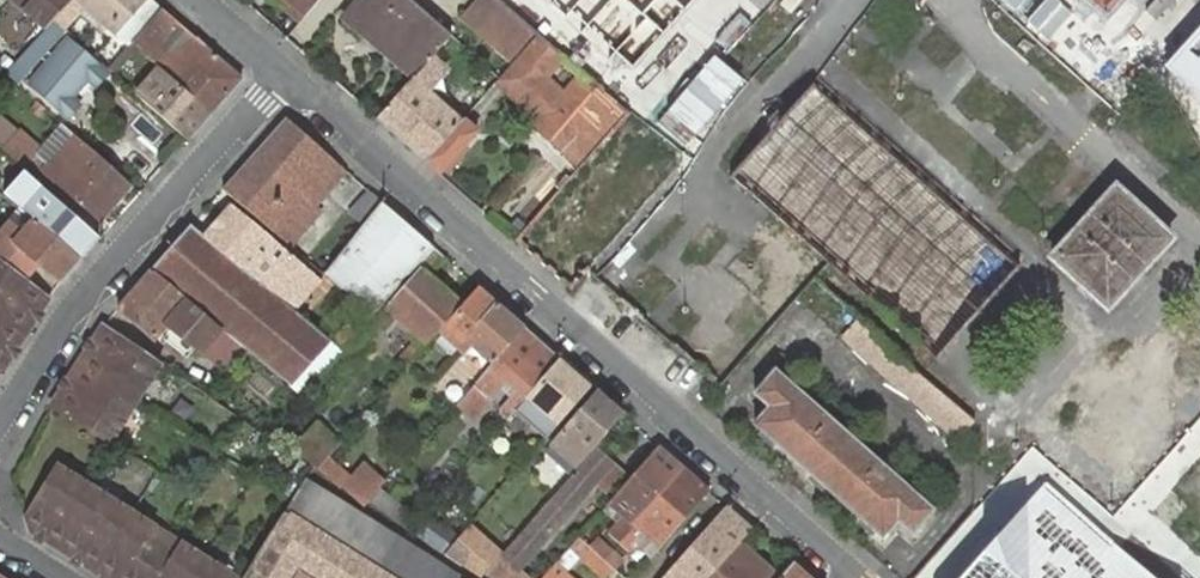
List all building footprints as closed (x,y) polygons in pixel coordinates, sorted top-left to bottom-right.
[(22,10),(28,3),(25,0),(10,0),(22,10)] [(28,3),(22,10),(44,30),(54,20),(72,0),(25,0),(28,3)] [(54,20),(65,31),(85,8),(116,36),(128,46),(130,43),(140,33),(156,14),(162,8),(152,0),(72,0),(54,20)] [(306,16),(311,9),(301,0),(288,0),(306,16)] [(319,0),(301,0),(311,9),(319,0)] [(416,74),(430,57),(439,48),(450,35),(411,0),(357,0),(346,12),(341,17),(412,78),(413,76),(416,74)] [(535,33),(497,0),(474,0),(460,16),(511,62),(535,34),(535,33)] [(618,55),(670,0),(560,0),(618,55)] [(1104,15),(1117,0),(1087,0),(1104,15)] [(175,20),(162,8),(156,14),(140,33),(130,43),(141,53),(145,56),(165,73),(210,114),(241,78),(196,38),(175,20)] [(65,31),(54,20),(6,74),(18,84),(65,31)] [(498,77),(487,90),(563,156),(592,123),(602,132),(617,114),(576,78),(580,73),(535,34),(511,62),(498,77)] [(68,38),(28,84),(68,120),(80,106),(71,97),(86,80),(96,88),(109,74),(68,38)] [(439,48),(430,57),(437,63),(445,54),(439,48)] [(426,161),(462,119),(448,107),(426,88),(421,83),(438,63),(437,63),(430,57),(416,74),(413,76),(412,78),(377,118),(426,161)] [(421,83),(426,88),(430,84),(444,69),(438,63),(421,83)] [(187,139),(210,114),(165,73),(142,100),(187,139)] [(938,359),(1019,268),(969,224),(812,87),(756,149),(750,143),(729,166),(735,172),(732,176),(773,213),(830,263),(938,359)] [(38,103),(32,110),(37,114),(43,107),(38,103)] [(326,153),(286,118),(222,190),(289,246),(320,210),(310,200),(322,187),(341,166),(326,153)] [(426,161),(439,173),(445,167),(462,148),(476,131),(462,119),(426,161)] [(65,189),(100,219),(129,186),(64,128),(36,162),(66,188),(65,189)] [(36,162),(27,173),(57,199),(65,189),(66,188),(36,162)] [(1107,309),(1170,239),(1115,188),(1051,258),(1107,309)] [(380,201),(368,190),(349,213),(361,224),(380,201)] [(411,274),(434,248),(405,223),(381,201),(336,258),(345,265),(332,282),(357,303),(373,316),(395,292),(411,274)] [(248,273),(285,304),(310,272),(274,242),(231,207),(221,219),(204,237),(248,273)] [(25,224),(29,227),(34,221),(21,209),(15,216),(25,224)] [(15,243),(60,282),(81,259),(76,255),(67,248),(50,234),(46,230),(34,221),(29,227),(18,240),(15,243)] [(57,225),(50,234),(67,248),(76,255),(83,246),(57,225)] [(204,237),(191,226),(151,269),(215,322),(244,346),(302,396),(342,351),(334,344),(299,315),(285,304),(248,273),(204,237)] [(0,260),(0,316),(26,334),(35,320),(31,317),(34,312),(38,315),(49,297),(0,260)] [(244,346),(215,322),(151,269),(117,308),(154,338),(155,337),(166,325),(196,346),(225,371),(244,346)] [(411,329),(427,343),(461,304),(445,289),(439,285),(423,270),(375,323),(385,332),(398,317),(411,329)] [(310,272),(285,304),(299,315),(324,284),(310,272)] [(492,363),(524,327),(498,304),(479,288),(438,333),(457,349),(463,355),(472,346),(492,363)] [(0,316),(0,370),(2,371),(14,353),(10,351),(13,346),(17,348),(26,334),(0,316)] [(957,438),(973,420),(860,319),(843,337),(957,438)] [(146,387),(161,363),(103,324),(91,344),(95,347),(92,351),(88,349),(87,350),(77,365),(126,396),(133,385),(139,389),(146,387)] [(522,403),(560,359),(524,327),(492,363),(490,365),(483,373),(482,375),(472,386),(471,386),(456,403),(453,406),(472,423),(499,390),(488,380),(496,370),(520,391),(511,401),(518,407),(522,403)] [(348,328),(334,344),(342,351),(356,335),(348,328)] [(490,365),(492,363),(472,346),(463,355),(474,365),(483,373),(490,365)] [(558,425),(591,387),(560,359),(522,403),(518,407),(505,422),(503,424),(482,447),(495,458),(525,422),(519,418),(528,408),(532,403),(558,425)] [(120,405),(126,396),(77,365),(66,382),(70,385),(67,390),(63,387),(52,405),(110,443),(127,417),(126,409),(120,405)] [(474,365),(462,378),(471,386),(472,386),(482,375),(483,373),(474,365)] [(499,390),(511,401),(520,391),(496,370),(488,380),(499,390)] [(912,535),(933,511),(775,370),(753,393),(768,408),(753,425),(882,538),(896,521),(912,535)] [(592,450),(623,414),(596,391),(565,426),(592,450)] [(505,422),(518,407),(511,401),(498,416),(505,422)] [(329,454),(340,442),(317,422),(307,434),(329,454)] [(580,463),(592,450),(565,426),(553,439),(580,463)] [(638,469),(658,446),(645,434),(624,458),(638,469)] [(619,542),(684,469),(658,446),(638,469),(609,501),(625,515),(609,533),(619,542)] [(504,566),(509,560),(520,570),(598,482),(606,490),(624,471),(597,448),(503,555),(498,561),(485,576),(488,577),(518,577),(504,566)] [(313,466),(316,468),(323,461),(312,452),(305,460),(313,466)] [(345,488),(367,503),(385,482),(366,465),(345,488)] [(43,540),(58,549),(89,501),(79,495),(83,489),(81,481),(58,467),(26,518),(31,533),(38,536),(40,533),(45,535),(43,540)] [(661,546),(710,491),(684,469),(619,542),(630,551),(635,545),(646,533),(661,546)] [(110,500),(81,481),(83,489),(79,495),(89,501),(99,507),(103,501),(110,500)] [(304,481),(244,577),(460,577),(304,481)] [(961,577),(1152,577),(1047,484),(961,577)] [(371,503),(408,532),(417,519),(381,491),(371,503)] [(99,568),(132,514),(110,500),(103,501),(99,507),(89,501),(58,549),(74,560),(77,555),(82,558),(79,562),(96,573),(99,568)] [(727,506),(664,577),(710,577),(741,543),(754,529),(727,506)] [(162,547),(151,540),(155,534),(153,527),(132,514),(99,568),(111,576),(114,575),(116,573),(120,576),(119,577),(142,577),(162,547)] [(450,543),(418,520),(408,532),(442,555),(450,543)] [(183,545),(153,527),(155,534),(151,540),(162,547),(172,553),(175,547),(183,545)] [(646,533),(635,545),(651,558),(661,546),(646,533)] [(589,546),(598,553),(607,543),(598,535),(589,546)] [(604,559),(598,553),(589,546),(579,537),(569,548),(603,577),(606,577),(615,568),(604,559)] [(486,569),(493,552),(469,542),(462,559),(486,569)] [(607,543),(598,553),(604,559),(614,549),(607,543)] [(741,543),(710,577),(780,577),(781,577),(775,572),(741,543)] [(205,559),(183,545),(175,547),(172,553),(162,547),(142,577),(192,577),(205,559)] [(572,556),(566,550),(559,559),(565,564),(572,556)] [(225,572),(205,559),(192,577),(226,577),(225,572)] [(566,573),(555,564),(543,577),(561,577),(566,573)] [(792,564),(781,577),(780,577),(808,577),(792,564)]
